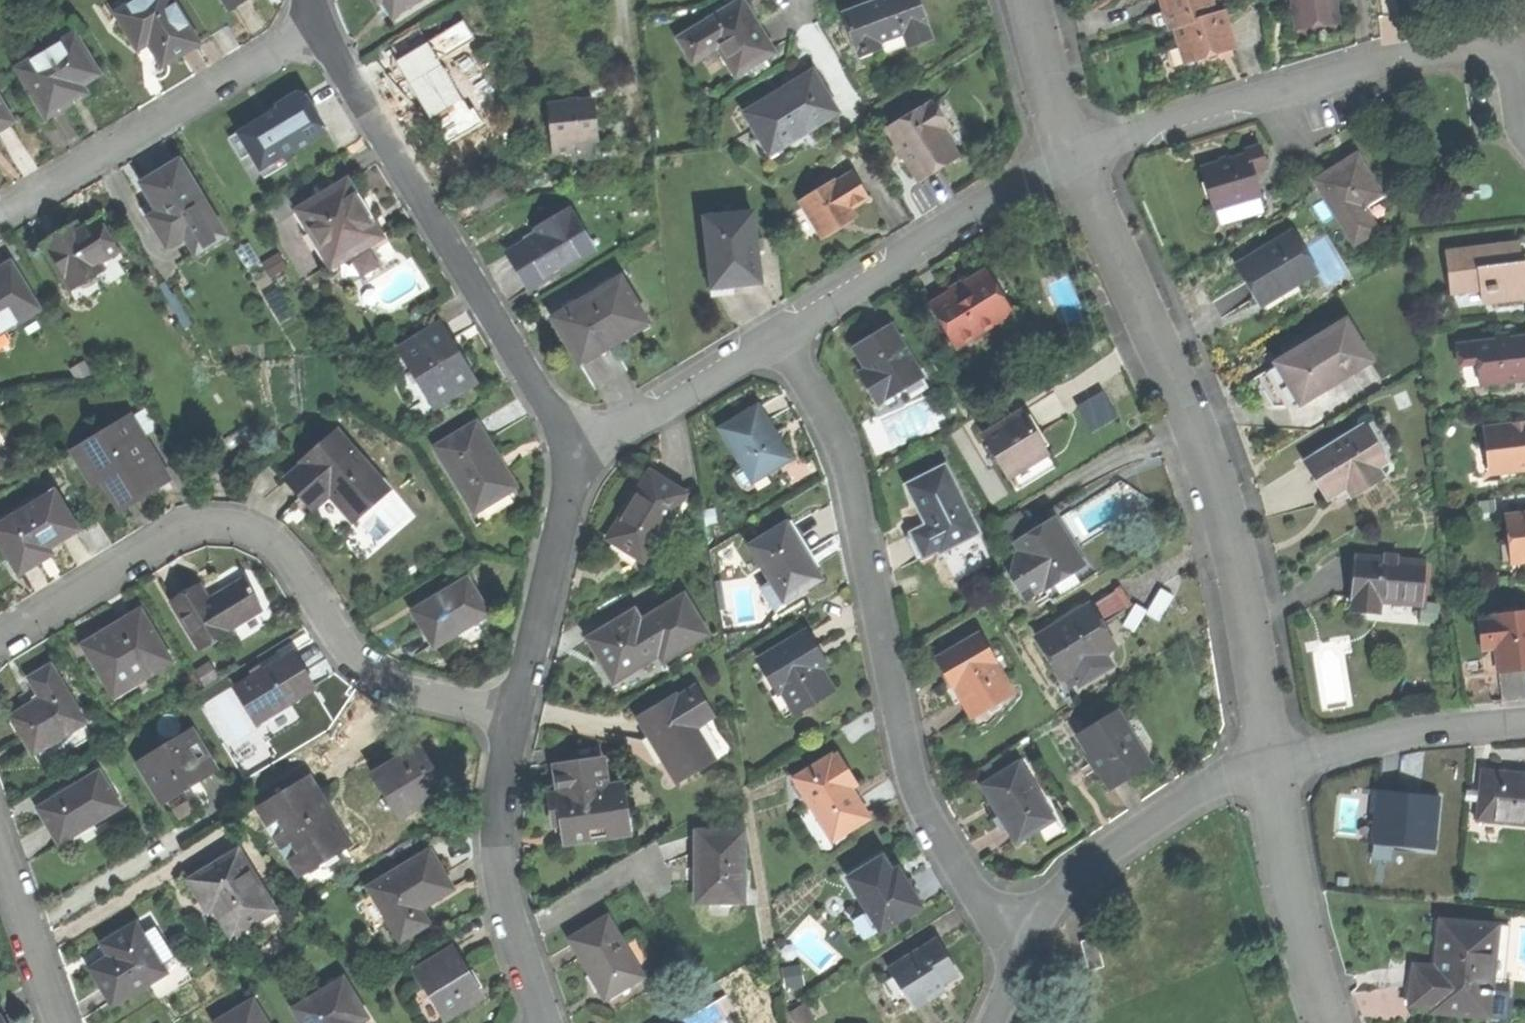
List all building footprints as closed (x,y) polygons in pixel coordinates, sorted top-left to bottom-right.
[(163,64),(185,52),(199,43),(173,0),(135,0),(131,2),(135,8),(119,18),(138,50),(150,43),(163,64)] [(394,16),(420,0),(384,0),(394,16)] [(745,0),(736,0),(677,37),(693,62),(718,46),(737,76),(777,51),(758,21),(745,0)] [(841,13),(855,51),(878,42),(877,39),(899,31),(906,50),(933,40),(918,0),(875,0),(863,5),(841,13)] [(1168,28),(1174,26),(1185,63),(1210,56),(1233,49),(1222,12),(1214,15),(1209,0),(1160,0),(1168,28)] [(1337,18),(1297,22),(1295,0),(1290,0),(1293,30),(1316,28),(1337,26),(1337,18)] [(1297,22),(1337,18),(1335,0),(1295,0),(1297,22)] [(115,12),(119,18),(135,8),(131,2),(115,12)] [(19,70),(46,119),(58,112),(69,106),(62,95),(83,84),(99,75),(69,22),(48,34),(52,42),(37,50),(41,57),(19,70)] [(882,50),(878,42),(855,51),(858,59),(882,50)] [(803,78),(745,113),(757,133),(766,128),(779,148),(837,113),(812,72),(803,78)] [(89,95),(83,84),(62,95),(69,106),(89,95)] [(249,152),(259,168),(282,155),(283,158),(299,149),(297,147),(325,130),(315,114),(318,113),(306,92),(292,100),(290,95),(269,108),(272,112),(257,121),(240,131),(252,151),(249,152)] [(550,104),(555,153),(589,150),(588,140),(599,139),(595,99),(574,101),(550,104)] [(13,123),(0,102),(0,130),(13,123)] [(887,129),(919,181),(936,170),(957,156),(940,129),(946,125),(934,105),(928,108),(925,105),(887,129)] [(769,154),(779,148),(766,128),(757,133),(769,154)] [(1245,152),(1246,157),(1251,174),(1266,169),(1259,148),(1245,152)] [(1224,164),(1202,171),(1215,211),(1259,198),(1251,174),(1246,157),(1224,164)] [(1315,181),(1353,246),(1377,232),(1363,207),(1381,197),(1357,157),(1334,171),(1315,181)] [(160,172),(143,183),(160,210),(168,224),(158,230),(168,245),(190,232),(215,217),(180,160),(160,172)] [(789,204),(810,239),(827,229),(844,220),(839,212),(856,202),(841,178),(826,187),(823,183),(789,204)] [(299,209),(332,265),(380,236),(362,206),(347,180),(299,209)] [(1263,210),(1259,198),(1215,211),(1219,224),(1263,210)] [(518,271),(528,288),(593,250),(569,209),(536,227),(540,234),(508,253),(518,271)] [(150,216),(158,230),(168,224),(160,210),(150,216)] [(703,217),(709,286),(732,284),(757,282),(751,213),(703,217)] [(43,242),(71,290),(72,289),(106,269),(101,260),(119,250),(100,217),(81,228),(68,236),(65,229),(43,242)] [(226,235),(215,217),(190,232),(201,250),(226,235)] [(1248,282),(1258,299),(1292,278),(1296,284),(1315,273),(1290,234),(1238,267),(1248,282)] [(1446,255),(1451,295),(1493,290),(1495,305),(1524,302),(1524,265),(1522,265),(1520,246),(1446,255)] [(123,257),(119,250),(101,260),(106,269),(72,289),(79,301),(125,274),(117,260),(123,257)] [(7,329),(40,309),(12,263),(0,270),(0,333),(7,329)] [(955,289),(931,304),(956,345),(995,321),(998,319),(996,315),(1007,308),(985,271),(955,289)] [(1263,306),(1296,284),(1292,278),(1258,299),(1263,306)] [(564,342),(576,364),(645,326),(620,280),(550,318),(564,342)] [(1453,311),(1495,305),(1493,290),(1451,295),(1453,311)] [(1015,321),(1007,308),(996,315),(998,319),(995,321),(1000,330),(1015,321)] [(1298,400),(1299,403),(1367,362),(1344,324),(1320,338),(1318,334),(1294,348),(1296,352),(1276,364),(1298,400)] [(871,394),(877,404),(904,387),(921,376),(889,325),(852,349),(865,369),(872,380),(865,384),(871,394)] [(402,350),(437,408),(476,385),(459,357),(440,327),(402,350)] [(7,329),(0,333),(0,346),(13,338),(7,329)] [(1481,386),(1524,381),(1524,338),(1476,344),(1478,365),(1481,386)] [(1463,367),(1478,365),(1476,344),(1461,346),(1463,367)] [(1284,408),(1298,400),(1276,364),(1248,381),(1256,394),(1263,406),(1284,408)] [(858,373),(865,384),(872,380),(865,369),(858,373)] [(928,387),(921,376),(904,387),(911,398),(928,387)] [(1102,389),(1076,404),(1092,430),(1118,414),(1102,389)] [(720,428),(753,480),(789,458),(772,431),(756,405),(720,428)] [(982,435),(1008,477),(1046,453),(1032,432),(1020,411),(982,435)] [(101,480),(120,511),(143,497),(168,483),(131,420),(97,439),(103,448),(80,462),(93,485),(101,480)] [(1485,428),(1488,448),(1497,447),(1500,473),(1524,470),(1524,423),(1485,428)] [(437,449),(482,526),(497,518),(490,505),(516,489),(495,454),(478,425),(437,449)] [(1314,481),(1325,500),(1344,489),(1350,498),(1382,480),(1376,470),(1384,466),(1362,428),(1303,463),(1314,481)] [(302,495),(315,510),(331,496),(353,522),(391,490),(342,432),(305,463),(307,466),(290,481),(302,495)] [(74,453),(80,462),(103,448),(97,439),(74,453)] [(943,464),(905,483),(917,507),(926,524),(909,532),(921,557),(937,549),(939,551),(977,532),(943,464)] [(610,539),(644,560),(686,494),(651,473),(630,506),(610,539)] [(17,569),(36,558),(40,565),(47,561),(53,558),(48,550),(78,532),(56,495),(0,528),(0,541),(17,569)] [(1009,539),(1025,529),(1015,513),(999,523),(994,537),(1009,539)] [(1508,516),(1512,542),(1519,541),(1522,560),(1524,560),(1524,514),(1508,516)] [(788,517),(782,521),(809,565),(815,561),(802,540),(788,517)] [(1044,590),(1082,566),(1067,542),(1053,520),(1028,536),(1026,533),(1012,542),(1019,553),(1010,558),(1008,578),(1022,600),(1042,587),(1044,590)] [(767,578),(780,599),(801,587),(817,577),(809,565),(782,521),(745,543),(767,578)] [(1354,586),(1353,609),(1379,610),(1379,600),(1421,602),(1423,561),(1355,558),(1354,586)] [(770,606),(780,599),(767,578),(757,585),(770,606)] [(427,636),(434,649),(475,625),(473,622),(489,614),(469,580),(413,612),(427,636)] [(172,607),(199,651),(261,613),(253,600),(256,598),(251,590),(247,593),(241,583),(223,594),(209,603),(201,589),(172,607)] [(805,592),(801,587),(780,599),(770,606),(774,611),(805,592)] [(1122,587),(1094,601),(1103,619),(1131,605),(1122,587)] [(602,661),(617,684),(659,656),(664,663),(708,635),(683,597),(643,622),(636,612),(589,641),(602,661)] [(1035,637),(1060,678),(1068,673),(1103,651),(1110,647),(1098,627),(1085,606),(1035,637)] [(1489,637),(1497,637),(1499,666),(1524,664),(1524,612),(1487,615),(1489,637)] [(91,662),(111,695),(146,673),(151,680),(173,666),(140,613),(114,630),(95,642),(103,655),(91,662)] [(1484,667),(1499,666),(1497,637),(1489,637),(1487,615),(1480,616),(1484,667)] [(802,631),(755,657),(763,671),(772,688),(776,686),(786,704),(804,694),(807,700),(827,689),(819,674),(815,666),(806,651),(811,648),(802,631)] [(950,687),(965,717),(1007,694),(976,635),(934,658),(950,687)] [(820,663),(811,648),(806,651),(815,666),(820,663)] [(1112,665),(1103,651),(1068,673),(1077,687),(1112,665)] [(236,691),(257,727),(314,693),(303,675),(292,657),(236,691)] [(13,721),(34,756),(86,725),(52,669),(30,682),(43,702),(32,709),(13,721)] [(780,714),(807,700),(804,694),(786,704),(776,686),(772,688),(763,671),(758,674),(780,714)] [(115,702),(151,680),(146,673),(111,695),(115,702)] [(653,741),(677,781),(713,760),(694,729),(711,719),(695,692),(677,702),(675,699),(640,719),(653,741)] [(1076,738),(1107,789),(1126,778),(1146,766),(1116,714),(1076,738)] [(142,766),(167,803),(191,786),(217,768),(192,731),(142,766)] [(375,778),(400,820),(448,790),(435,769),(423,749),(375,778)] [(789,778),(828,840),(865,816),(855,800),(846,786),(851,782),(834,754),(829,758),(827,755),(789,778)] [(566,825),(569,844),(630,835),(629,830),(627,819),(623,786),(608,788),(604,762),(556,768),(560,796),(551,797),(553,812),(555,827),(566,825)] [(996,816),(1012,842),(1050,819),(1017,763),(978,786),(996,816)] [(1478,818),(1524,823),(1524,773),(1513,772),(1483,769),(1478,818)] [(51,830),(61,847),(122,809),(100,774),(39,811),(51,830)] [(310,778),(260,808),(282,844),(291,839),(300,855),(292,860),(303,879),(351,850),(330,814),(323,818),(314,802),(321,797),(315,786),(310,778)] [(1411,794),(1379,791),(1375,842),(1437,847),(1442,796),(1411,794)] [(699,862),(699,901),(745,901),(745,832),(699,832),(699,862)] [(1369,845),(1369,857),(1391,858),(1391,846),(1369,845)] [(212,870),(190,883),(202,902),(209,898),(234,938),(275,912),(238,853),(212,870)] [(371,890),(403,943),(424,931),(416,917),(456,892),(442,870),(432,853),(371,890)] [(882,856),(848,877),(880,929),(921,904),(908,883),(898,867),(892,871),(882,856)] [(587,969),(606,1000),(645,976),(609,917),(570,941),(587,969)] [(1433,1013),(1484,1017),(1486,993),(1495,994),(1501,923),(1442,919),(1439,955),(1437,981),(1414,979),(1412,1006),(1434,1008),(1433,1013)] [(1511,924),(1501,923),(1495,994),(1486,993),(1484,1017),(1509,1019),(1511,990),(1506,990),(1511,924)] [(105,990),(114,1005),(166,974),(137,926),(105,945),(113,958),(93,970),(105,990)] [(1081,940),(1090,970),(1104,965),(1095,936),(1081,940)] [(892,968),(917,1008),(936,996),(932,988),(944,980),(951,976),(960,970),(940,937),(892,968)] [(416,972),(446,1021),(484,997),(468,971),(454,949),(416,972)] [(783,964),(787,985),(803,981),(799,961),(783,964)] [(355,1016),(363,1011),(344,980),(294,1011),(302,1022),(359,1022),(355,1016)] [(949,987),(944,980),(932,988),(936,996),(949,987)] [(789,1010),(797,1021),(811,1010),(803,999),(789,1010)] [(255,1003),(221,1022),(266,1022),(255,1003)]
